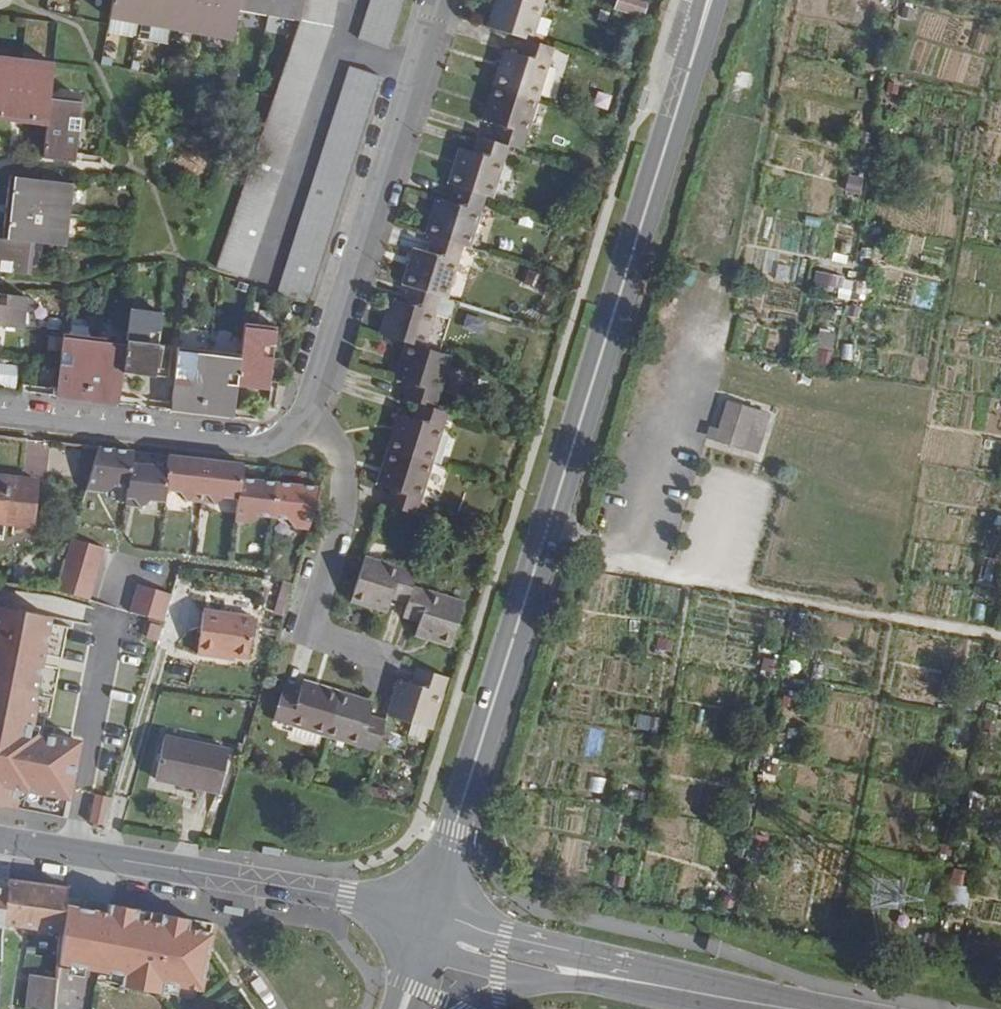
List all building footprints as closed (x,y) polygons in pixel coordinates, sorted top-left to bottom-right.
[(109,18),(232,39),(238,8),(299,20),(273,97),(217,267),(247,277),(332,24),(336,0),(112,0),(109,18)] [(358,38),(388,48),(403,0),(370,0),(358,38)] [(385,505),(417,514),(449,413),(435,408),(451,357),(424,349),(441,297),(446,299),(463,247),(469,248),(485,196),(492,198),(508,147),(521,151),(554,48),(532,41),(546,0),(495,0),(487,27),(521,37),(516,53),(503,50),(481,121),(493,125),(488,140),(477,137),(472,152),(460,149),(449,184),(454,186),(449,202),(437,199),(425,234),(431,237),(426,253),(414,249),(402,284),(410,287),(405,303),(392,299),(380,334),(406,343),(395,379),(409,383),(404,399),(417,403),(412,419),(399,415),(377,485),(391,489),(385,505)] [(617,14),(648,16),(649,0),(618,0),(617,14)] [(47,126),(44,157),(75,161),(76,154),(83,98),(50,94),(54,63),(0,57),(0,120),(47,126)] [(349,66),(278,295),(307,305),(379,76),(349,66)] [(0,238),(0,271),(29,274),(33,242),(65,246),(72,184),(10,176),(2,239),(0,238)] [(851,298),(855,280),(815,271),(811,289),(851,298)] [(23,328),(27,297),(0,294),(0,326),(23,328)] [(64,333),(57,397),(119,404),(123,373),(154,377),(159,344),(163,313),(131,309),(126,341),(64,333)] [(178,347),(171,410),(234,418),(237,386),(270,390),(277,327),(246,324),(241,355),(178,347)] [(822,330),(813,361),(826,364),(834,333),(822,330)] [(17,387),(19,366),(0,364),(0,385),(17,387)] [(728,402),(716,440),(743,449),(755,410),(728,402)] [(136,453),(99,448),(88,485),(100,486),(107,496),(116,488),(129,488),(131,488),(134,467),(132,465),(135,463),(136,453)] [(208,460),(169,456),(168,469),(165,491),(181,494),(190,505),(198,496),(203,497),(208,460)] [(246,465),(208,460),(203,497),(209,497),(216,507),(225,498),(238,498),(240,498),(242,479),(244,479),(246,465)] [(168,469),(134,467),(131,488),(129,488),(127,500),(133,501),(141,512),(149,503),(163,505),(165,491),(168,469)] [(32,527),(37,480),(0,476),(0,523),(32,527)] [(279,484),(244,479),(242,479),(240,498),(238,498),(236,515),(242,517),(249,525),(258,519),(275,521),(279,484)] [(321,489),(279,484),(275,521),(287,522),(294,532),(302,524),(310,525),(321,489)] [(100,486),(88,485),(85,494),(107,496),(100,486)] [(202,506),(203,497),(198,496),(190,505),(202,506)] [(209,497),(203,497),(202,506),(216,507),(209,497)] [(127,500),(126,509),(141,512),(133,501),(127,500)] [(236,515),(235,525),(249,525),(242,517),(236,515)] [(308,533),(310,525),(302,524),(294,532),(308,533)] [(72,539),(68,551),(102,561),(106,548),(72,539)] [(68,551),(64,563),(98,573),(102,561),(68,551)] [(417,572),(365,556),(351,601),(387,612),(391,599),(407,604),(403,617),(419,622),(415,635),(450,646),(465,601),(413,585),(417,572)] [(996,585),(1000,571),(1000,560),(988,556),(980,580),(996,585)] [(64,563),(60,576),(94,586),(98,573),(64,563)] [(60,576),(56,590),(90,600),(94,586),(60,576)] [(170,608),(173,595),(163,591),(139,584),(134,598),(170,608)] [(150,617),(165,622),(170,608),(134,598),(130,612),(150,617)] [(13,807),(17,786),(66,797),(76,740),(35,732),(29,724),(33,704),(30,702),(47,616),(0,607),(0,804),(13,807)] [(255,618),(205,611),(199,655),(234,660),(235,657),(249,659),(255,618)] [(164,626),(153,623),(149,638),(159,641),(164,626)] [(408,720),(428,727),(433,729),(448,678),(417,668),(411,683),(398,679),(387,714),(408,720)] [(284,688),(274,719),(376,750),(386,720),(370,714),(374,703),(303,680),(299,693),(284,688)] [(424,741),(428,727),(408,720),(403,734),(424,741)] [(165,736),(156,778),(219,792),(228,751),(165,736)] [(107,822),(110,812),(114,795),(99,792),(91,818),(107,822)] [(62,933),(65,904),(67,888),(11,880),(5,924),(62,933)] [(953,885),(951,906),(968,907),(970,887),(953,885)] [(62,933),(59,963),(68,964),(78,966),(84,967),(87,968),(106,971),(121,974),(120,983),(120,985),(160,993),(160,991),(162,982),(178,984),(200,988),(207,950),(211,931),(187,927),(188,918),(161,913),(159,921),(136,917),(137,909),(109,903),(107,912),(94,910),(65,904),(62,933)] [(161,913),(137,909),(136,917),(159,921),(161,913)] [(213,922),(188,918),(187,927),(211,931),(213,922)] [(78,966),(68,964),(66,973),(82,976),(84,967),(78,966)] [(121,974),(106,971),(105,980),(120,983),(121,974)] [(58,978),(29,975),(25,1008),(27,1008),(56,1008),(58,978)] [(178,984),(162,982),(160,991),(176,993),(178,984)]
